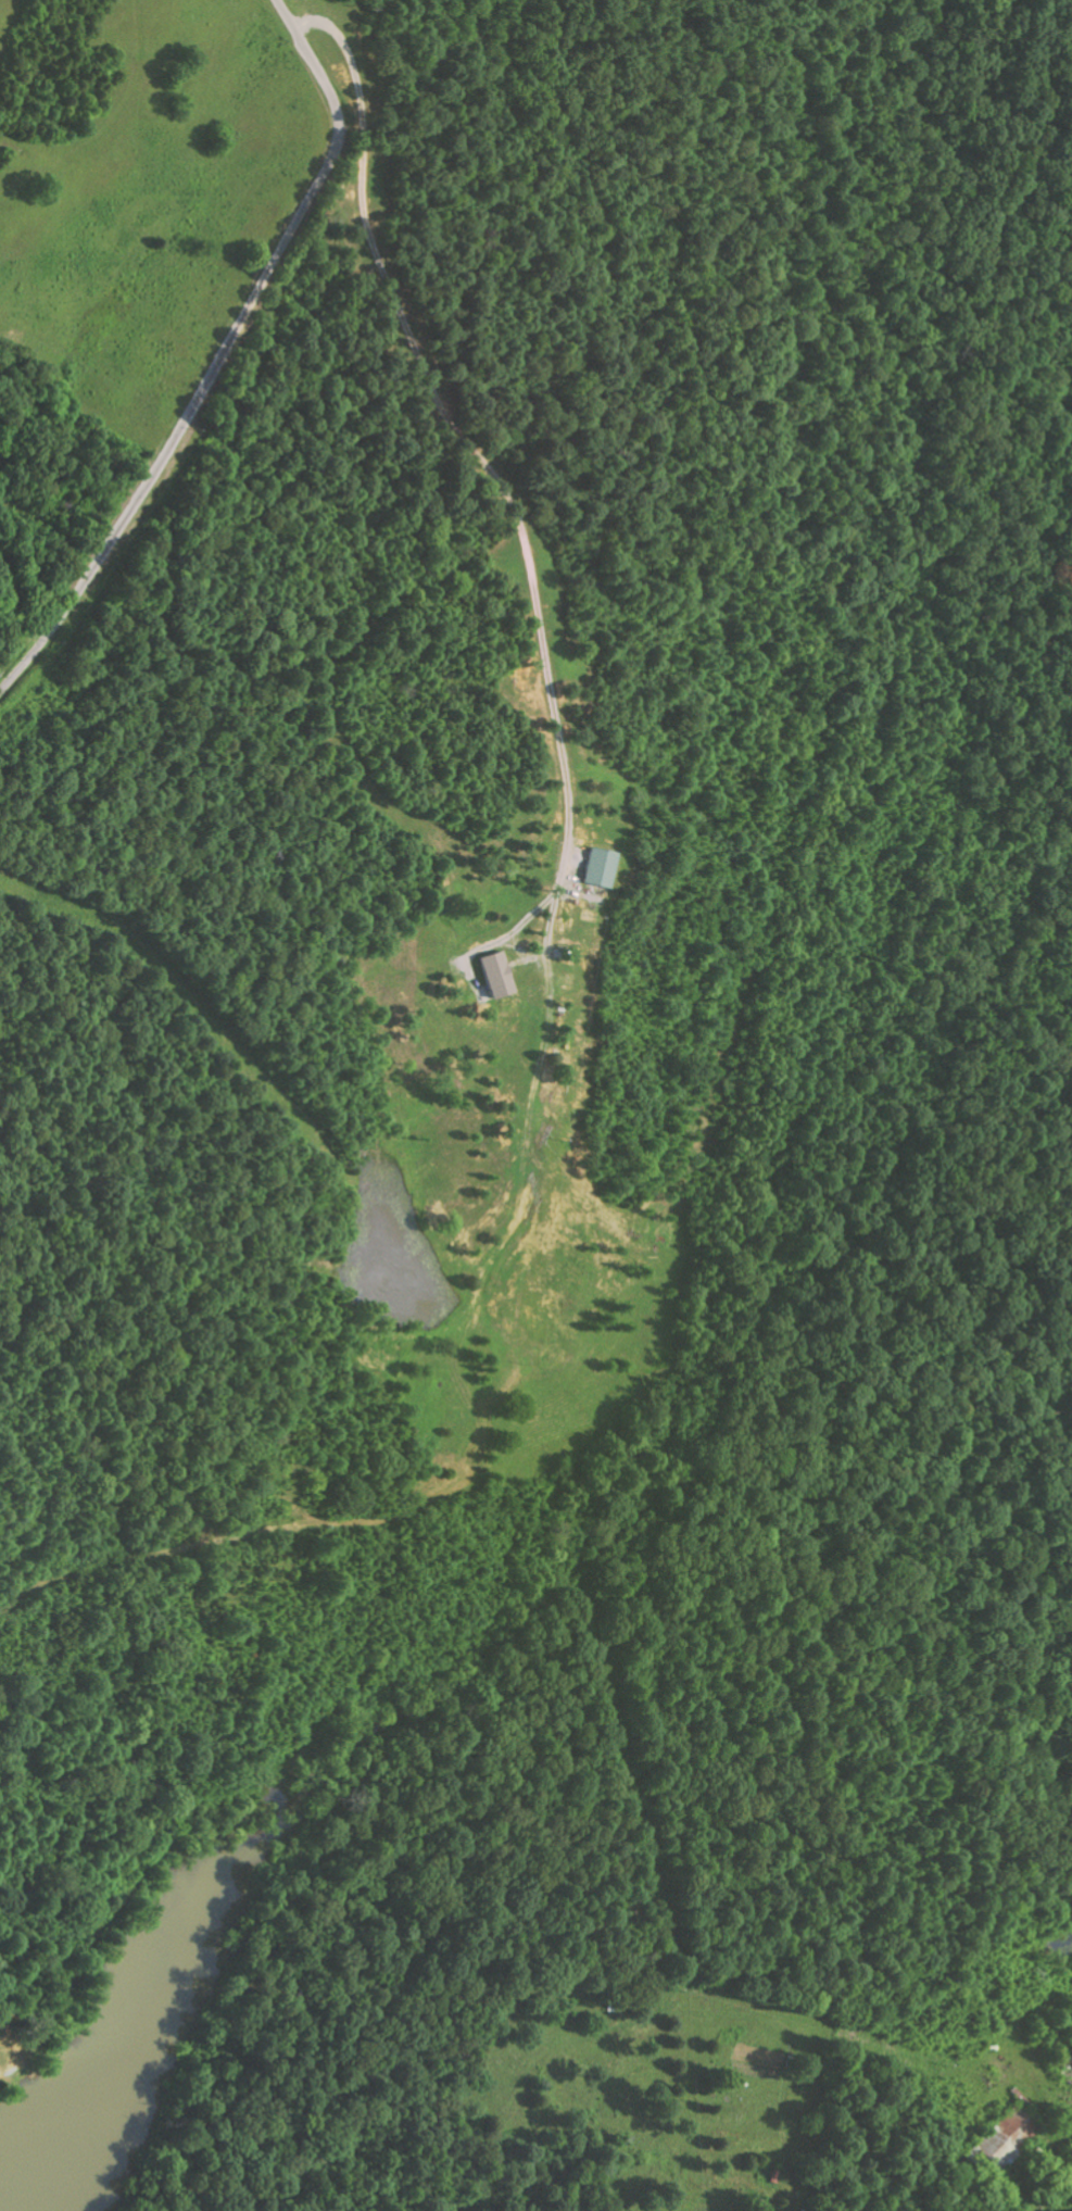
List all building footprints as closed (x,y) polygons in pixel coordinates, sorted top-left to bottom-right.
[(604,889),(613,853),(585,846),(576,882),(604,889)] [(484,998),(509,991),(498,949),(473,956),(484,998)]
